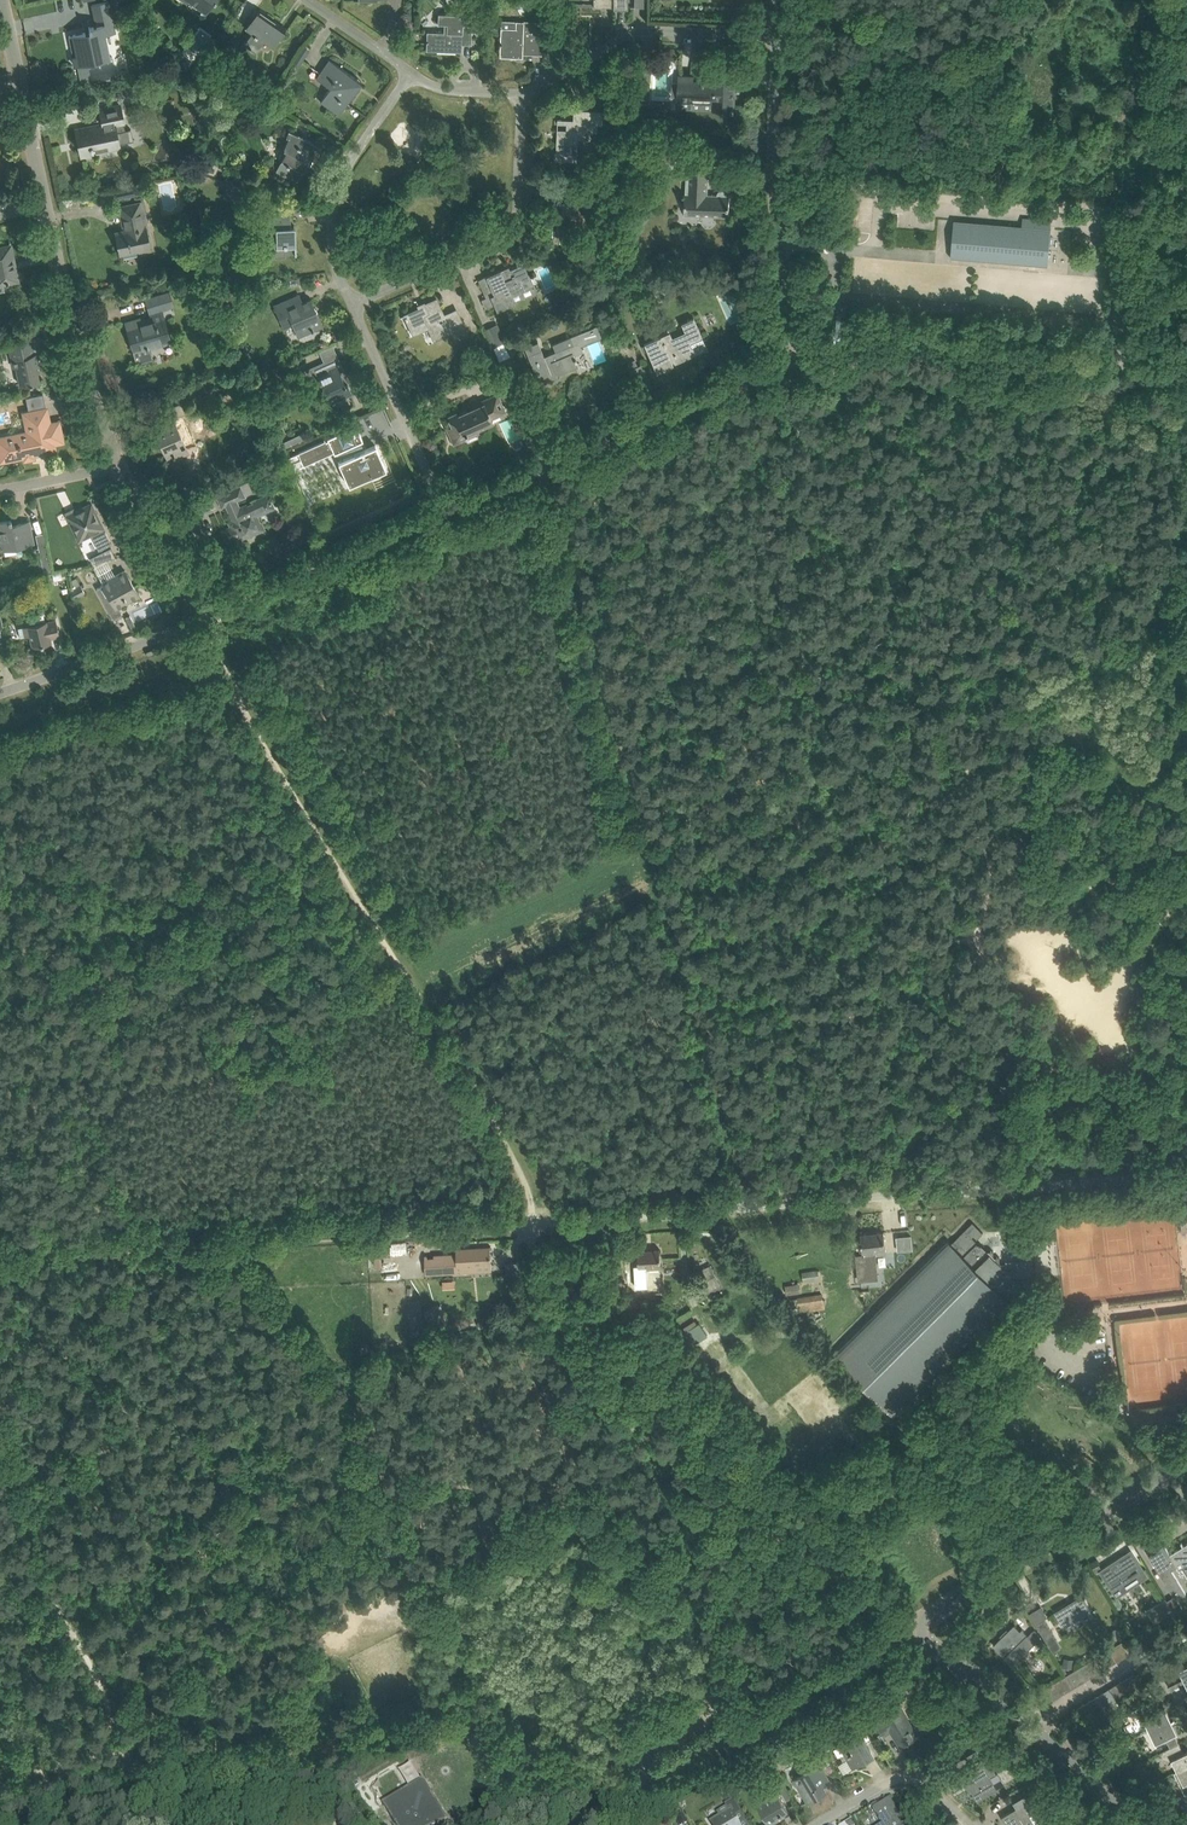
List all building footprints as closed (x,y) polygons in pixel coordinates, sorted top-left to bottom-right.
[(188,1),(205,13),(214,0),(184,0),(187,2),(188,1)] [(96,25),(91,26),(89,26),(90,31),(73,34),(77,55),(73,56),(75,65),(110,57),(105,34),(115,31),(108,1),(92,4),(96,25)] [(256,52),(264,41),(272,47),(279,38),(285,28),(258,10),(251,20),(246,27),(252,32),(243,43),(256,52)] [(427,32),(427,38),(426,50),(462,51),(462,39),(471,39),(472,27),(472,15),(438,14),(438,24),(447,25),(447,33),(427,32)] [(501,20),(500,43),(500,56),(522,57),(523,53),(543,54),(544,42),(545,22),(501,20)] [(292,63),(299,67),(310,50),(304,46),(292,63)] [(320,101),(329,107),(339,114),(357,88),(356,86),(353,80),(355,77),(329,59),(316,77),(330,87),(320,101)] [(190,65),(183,61),(179,66),(186,71),(190,65)] [(211,65),(205,61),(199,71),(206,74),(211,65)] [(679,101),(692,101),(691,108),(713,109),(723,110),(735,110),(736,69),(716,68),(715,81),(693,80),(693,76),(680,75),(680,83),(673,82),(673,95),(679,95),(679,101)] [(625,81),(617,85),(621,94),(629,90),(625,81)] [(139,84),(125,87),(128,99),(142,96),(139,84)] [(103,126),(96,127),(90,129),(89,126),(88,126),(76,129),(82,159),(94,156),(94,154),(93,149),(116,144),(125,142),(123,131),(125,130),(124,123),(120,105),(113,106),(102,108),(100,109),(103,123),(103,126)] [(554,160),(566,160),(566,156),(577,157),(577,138),(580,138),(581,134),(589,135),(589,131),(597,132),(597,124),(602,124),(603,111),(573,109),(573,124),(566,123),(566,130),(557,129),(556,151),(554,151),(554,160)] [(322,146),(311,141),(289,130),(286,136),(288,137),(284,146),(285,147),(284,149),(286,150),(276,172),(297,182),(307,161),(309,162),(312,157),(314,158),(317,152),(319,153),(322,146)] [(640,144),(629,143),(629,152),(640,152),(640,144)] [(669,158),(672,164),(678,164),(682,159),(679,153),(673,153),(669,158)] [(727,191),(724,189),(721,189),(719,191),(718,194),(708,194),(710,164),(690,163),(689,177),(686,177),(685,214),(704,215),(705,219),(708,221),(711,220),(713,218),(714,216),(729,216),(730,195),(728,194),(727,191)] [(255,182),(236,178),(235,183),(253,188),(255,182)] [(253,188),(235,183),(227,181),(222,197),(254,205),(259,189),(253,188)] [(116,189),(119,200),(136,196),(133,185),(116,189)] [(557,230),(569,231),(570,231),(570,226),(592,227),(594,198),(570,197),(570,204),(554,203),(553,216),(558,217),(557,230)] [(140,251),(150,249),(146,227),(147,227),(142,202),(120,206),(120,208),(126,207),(131,229),(116,232),(120,252),(139,248),(140,251)] [(194,211),(183,213),(186,227),(197,225),(194,211)] [(290,211),(278,212),(269,212),(270,228),(276,227),(277,248),(296,247),(295,226),(291,226),(290,211)] [(951,257),(1029,264),(1037,264),(1037,260),(1043,260),(1046,228),(1051,229),(1051,228),(954,220),(959,221),(956,257),(951,256),(951,257)] [(4,283),(18,280),(10,245),(0,247),(0,290),(4,289),(4,291),(5,290),(4,283)] [(486,276),(478,279),(485,295),(489,293),(497,311),(515,303),(512,295),(535,285),(529,273),(528,274),(524,263),(502,273),(501,269),(486,276)] [(176,291),(189,288),(186,279),(174,282),(176,291)] [(719,279),(706,285),(710,291),(722,285),(719,279)] [(134,350),(146,347),(170,340),(163,316),(161,309),(173,305),(169,291),(147,298),(151,313),(154,320),(141,323),(140,318),(126,322),(134,350)] [(295,296),(282,302),(275,305),(284,327),(293,323),(299,336),(322,326),(325,335),(326,334),(311,299),(298,304),(295,296)] [(401,317),(411,312),(420,331),(429,327),(434,340),(451,332),(455,341),(468,335),(458,312),(445,318),(437,298),(424,304),(425,305),(400,316),(401,317)] [(233,314),(229,304),(222,308),(226,317),(233,314)] [(684,331),(672,337),(669,331),(644,343),(656,372),(673,364),(672,360),(676,358),(677,362),(683,359),(683,358),(695,353),(690,342),(702,337),(694,317),(681,323),(684,331)] [(506,341),(503,334),(490,340),(492,347),(506,341)] [(542,348),(541,348),(538,341),(522,347),(529,364),(531,363),(537,378),(545,375),(547,381),(560,376),(559,373),(577,366),(578,366),(576,360),(577,360),(576,357),(575,357),(574,355),(583,351),(576,334),(552,343),(555,351),(550,353),(550,354),(545,356),(542,348)] [(23,340),(11,342),(9,343),(14,367),(17,366),(20,385),(28,383),(40,381),(38,371),(40,370),(36,352),(33,337),(23,340)] [(345,384),(343,379),(348,377),(333,344),(319,351),(323,361),(305,369),(308,376),(311,384),(321,380),(331,403),(352,393),(348,383),(345,384)] [(485,367),(496,362),(491,350),(480,354),(485,367)] [(630,369),(637,366),(635,359),(628,362),(630,369)] [(641,364),(637,366),(630,369),(628,370),(636,389),(649,383),(645,372),(641,364)] [(266,383),(262,375),(254,379),(258,387),(266,383)] [(509,409),(514,407),(505,387),(498,390),(504,404),(507,403),(509,409)] [(458,415),(457,412),(448,416),(452,425),(447,427),(454,443),(479,431),(478,428),(493,422),(491,418),(505,412),(497,394),(470,406),(471,409),(458,415)] [(181,402),(176,405),(165,410),(169,419),(154,426),(167,456),(173,454),(175,459),(189,453),(174,418),(186,413),(181,402)] [(34,453),(55,449),(54,443),(63,441),(59,421),(50,423),(47,408),(25,413),(29,432),(6,436),(10,458),(23,456),(25,458),(27,459),(29,459),(32,458),(33,456),(34,453)] [(325,440),(288,457),(300,453),(304,464),(334,451),(334,453),(345,448),(349,456),(338,461),(349,485),(386,468),(376,445),(362,451),(358,442),(363,440),(356,424),(324,439),(325,440)] [(296,436),(289,439),(292,445),(299,442),(296,436)] [(267,464),(270,471),(282,466),(278,459),(267,464)] [(242,486),(237,488),(218,497),(222,505),(241,497),(246,495),(242,486)] [(242,538),(255,532),(263,528),(258,515),(275,508),(269,495),(235,510),(233,506),(229,508),(234,521),(230,523),(232,527),(223,531),(227,539),(231,537),(235,546),(244,542),(242,538)] [(75,507),(65,512),(79,540),(91,534),(99,550),(101,549),(112,543),(94,508),(87,505),(76,510),(75,507)] [(29,521),(12,524),(12,522),(11,519),(9,519),(9,520),(0,522),(0,545),(1,550),(34,542),(29,521)] [(47,545),(38,547),(41,562),(50,560),(47,545)] [(111,547),(94,555),(97,562),(116,557),(111,547)] [(102,582),(103,584),(97,588),(113,617),(122,613),(118,607),(139,595),(125,570),(102,582)] [(75,598),(85,592),(76,577),(71,580),(75,587),(70,590),(75,598)] [(126,617),(131,627),(135,625),(130,615),(126,617)] [(33,646),(49,642),(52,642),(51,638),(60,635),(56,619),(47,621),(47,620),(18,627),(20,637),(30,635),(33,646)] [(988,1251),(983,1245),(981,1243),(982,1243),(979,1240),(978,1241),(977,1239),(984,1232),(973,1222),(952,1243),(946,1237),(831,1352),(896,1417),(1012,1302),(1000,1290),(1010,1280),(1013,1280),(1013,1269),(1007,1269),(1006,1262),(1001,1263),(1000,1256),(994,1257),(994,1250),(988,1251)] [(862,1245),(863,1255),(856,1256),(859,1277),(867,1277),(873,1276),(872,1273),(877,1273),(876,1253),(886,1252),(886,1243),(884,1231),(861,1233),(862,1245)] [(897,1236),(898,1247),(912,1246),(911,1235),(897,1236)] [(457,1253),(434,1255),(425,1255),(426,1273),(477,1270),(477,1264),(492,1263),(491,1245),(457,1247),(457,1253)] [(731,1247),(723,1247),(724,1262),(732,1262),(731,1247)] [(662,1267),(661,1261),(661,1249),(638,1250),(639,1266),(648,1265),(648,1267),(662,1267)] [(698,1271),(707,1290),(720,1284),(711,1265),(698,1271)] [(816,1279),(820,1278),(819,1269),(802,1272),(804,1280),(804,1282),(816,1281),(816,1279)] [(798,1296),(801,1312),(825,1309),(822,1292),(798,1296)] [(431,1307),(436,1326),(441,1324),(446,1323),(441,1304),(431,1307)] [(490,1325),(489,1322),(489,1317),(483,1318),(484,1320),(478,1321),(479,1325),(479,1326),(490,1325)] [(685,1331),(686,1332),(676,1338),(681,1346),(691,1340),(693,1344),(708,1335),(700,1322),(685,1331)] [(1170,1553),(1172,1558),(1179,1569),(1182,1567),(1186,1574),(1186,1543),(1170,1553)] [(1186,1593),(1181,1584),(1172,1568),(1177,1565),(1179,1569),(1172,1558),(1167,1561),(1160,1549),(1150,1555),(1154,1563),(1174,1596),(1167,1600),(1175,1611),(1182,1607),(1177,1598),(1186,1593)] [(1125,1555),(1103,1570),(1115,1589),(1134,1577),(1142,1571),(1136,1562),(1132,1565),(1125,1555)] [(1055,1611),(1062,1622),(1064,1626),(1091,1610),(1089,1606),(1082,1595),(1055,1611)] [(1151,1612),(1156,1621),(1170,1613),(1164,1604),(1151,1612)] [(1036,1623),(1053,1652),(1061,1647),(1044,1618),(1036,1623)] [(1015,1625),(994,1645),(1005,1656),(1013,1664),(1020,1657),(1022,1659),(1030,1651),(1028,1650),(1035,1643),(1038,1646),(1043,1641),(1037,1630),(1035,1628),(1029,1634),(1022,1628),(1020,1630),(1015,1625)] [(1116,1645),(1123,1657),(1130,1653),(1123,1641),(1116,1645)] [(1117,1661),(1123,1657),(1116,1645),(1110,1648),(1117,1661)] [(1104,1652),(1111,1665),(1117,1661),(1110,1648),(1104,1652)] [(1105,1668),(1111,1665),(1104,1652),(1097,1656),(1105,1668)] [(1091,1659),(1099,1672),(1105,1668),(1097,1656),(1091,1659)] [(1074,1659),(1064,1657),(1063,1666),(1073,1667),(1074,1659)] [(1092,1676),(1099,1672),(1091,1659),(1085,1663),(1092,1676)] [(1092,1676),(1085,1663),(1079,1667),(1086,1679),(1092,1676)] [(1169,1685),(1180,1702),(1186,1699),(1186,1664),(1179,1668),(1184,1678),(1169,1685)] [(1080,1683),(1086,1679),(1079,1667),(1073,1671),(1080,1683)] [(1080,1683),(1073,1671),(1066,1675),(1074,1687),(1080,1683)] [(1141,1686),(1134,1673),(1127,1677),(1135,1690),(1141,1686)] [(900,1688),(909,1683),(905,1674),(895,1680),(900,1688)] [(1067,1691),(1074,1687),(1066,1675),(1060,1679),(1067,1691)] [(1129,1693),(1135,1690),(1127,1677),(1121,1681),(1129,1693)] [(1053,1682),(1061,1695),(1067,1691),(1060,1679),(1053,1682)] [(1115,1685),(1122,1697),(1129,1693),(1121,1681),(1115,1685)] [(1054,1699),(1061,1695),(1053,1682),(1047,1686),(1054,1699)] [(1116,1701),(1122,1697),(1115,1685),(1109,1688),(1116,1701)] [(1102,1692),(1110,1705),(1116,1701),(1109,1688),(1102,1692)] [(1104,1708),(1110,1705),(1102,1692),(1096,1696),(1104,1708)] [(1104,1708),(1096,1696),(1090,1700),(1098,1712),(1104,1708)] [(1091,1716),(1098,1712),(1090,1700),(1084,1703),(1091,1716)] [(1144,1717),(1150,1730),(1172,1719),(1166,1706),(1156,1711),(1151,1701),(1142,1705),(1147,1715),(1144,1717)] [(1091,1716),(1084,1703),(1077,1707),(1085,1720),(1091,1716)] [(855,1710),(850,1705),(849,1704),(844,1709),(850,1715),(855,1710)] [(918,1735),(901,1706),(883,1717),(876,1721),(884,1735),(892,1730),(901,1746),(918,1735)] [(1166,1737),(1170,1746),(1161,1751),(1161,1752),(1180,1743),(1175,1733),(1178,1731),(1172,1719),(1150,1730),(1156,1742),(1166,1737)] [(988,1742),(993,1734),(984,1730),(980,1738),(988,1742)] [(840,1743),(848,1757),(854,1767),(874,1755),(868,1745),(860,1731),(840,1743)] [(1178,1770),(1186,1765),(1186,1750),(1184,1751),(1180,1743),(1161,1752),(1163,1757),(1169,1759),(1172,1758),(1178,1770)] [(976,1750),(970,1753),(973,1759),(980,1755),(976,1750)] [(978,1800),(998,1788),(991,1776),(997,1773),(986,1756),(975,1762),(978,1768),(962,1778),(966,1785),(968,1784),(978,1800)] [(829,1779),(823,1768),(817,1758),(809,1763),(812,1768),(794,1779),(808,1801),(827,1790),(823,1783),(829,1779)] [(1184,1783),(1186,1781),(1186,1765),(1178,1770),(1184,1783)] [(729,1787),(735,1791),(744,1778),(738,1774),(729,1787)] [(396,1824),(437,1824),(448,1819),(423,1778),(383,1802),(396,1824)] [(339,1795),(339,1794),(339,1793),(339,1792),(338,1791),(338,1790),(337,1790),(336,1789),(335,1789),(334,1789),(333,1789),(332,1790),(331,1790),(330,1791),(330,1792),(330,1793),(330,1794),(330,1795),(330,1796),(331,1797),(332,1798),(333,1798),(334,1798),(335,1798),(336,1798),(337,1798),(338,1797),(338,1796),(339,1795)] [(790,1812),(784,1802),(776,1789),(756,1801),(770,1824),(790,1812)] [(1024,1794),(1014,1801),(1018,1807),(1002,1816),(1006,1823),(1008,1822),(1010,1824),(1036,1824),(1030,1816),(1035,1812),(1024,1794)] [(736,1801),(734,1798),(726,1804),(727,1807),(719,1812),(720,1815),(710,1821),(713,1824),(739,1824),(733,1816),(742,1811),(736,1801)] [(879,1824),(902,1824),(903,1824),(900,1818),(902,1817),(891,1798),(873,1808),(882,1823),(879,1824)] [(680,1824),(683,1824),(687,1823),(681,1812),(675,1816),(680,1824)]
